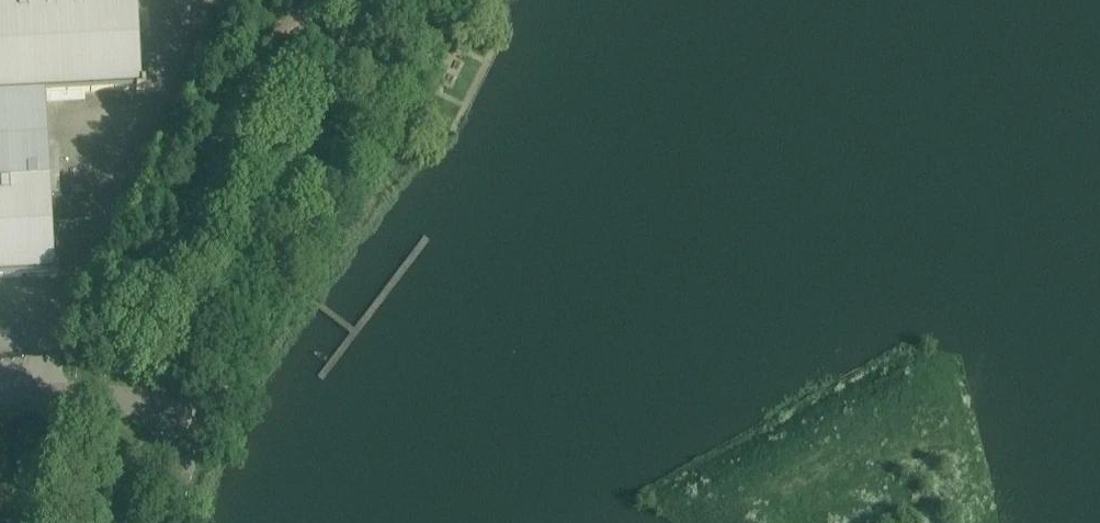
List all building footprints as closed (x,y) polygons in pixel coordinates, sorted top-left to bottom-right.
[(50,276),(50,278),(59,278),(58,269),(52,269),(50,222),(90,220),(89,196),(49,198),(43,93),(136,88),(137,92),(146,92),(145,83),(144,83),(139,0),(0,0),(0,278),(50,276)]
